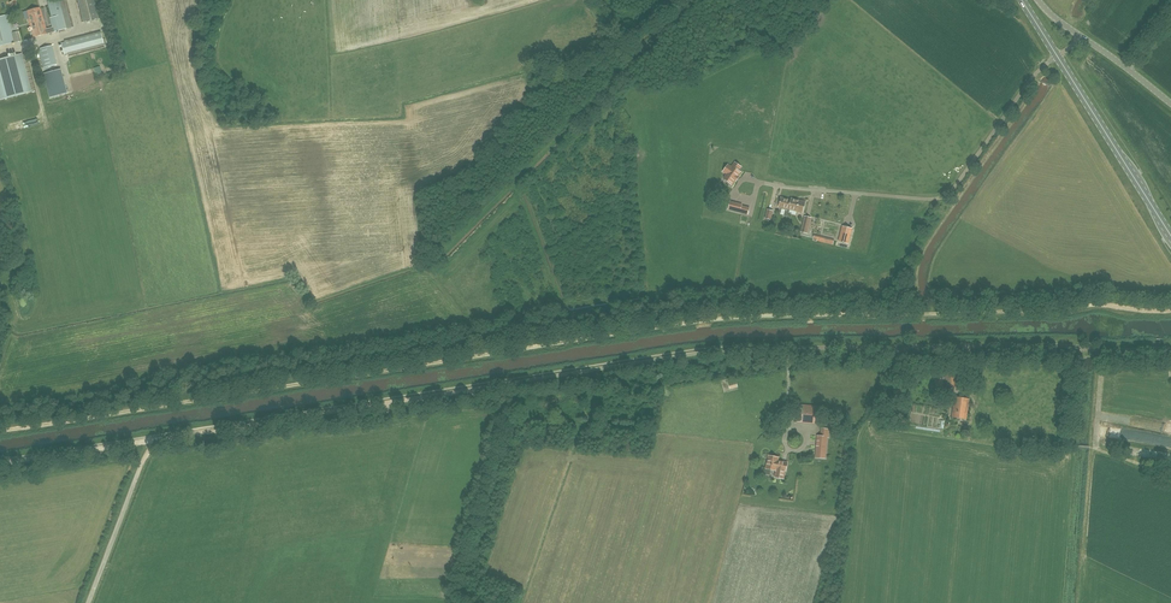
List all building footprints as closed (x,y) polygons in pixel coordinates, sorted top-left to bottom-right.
[(65,0),(60,2),(51,4),(54,17),(50,18),(53,33),(72,28),(65,0)] [(96,19),(91,0),(79,0),(85,21),(96,19)] [(47,34),(41,9),(40,9),(40,8),(27,11),(29,18),(28,18),(33,37),(47,34)] [(15,42),(19,41),(16,32),(12,33),(8,15),(0,17),(0,46),(15,42)] [(65,41),(65,42),(61,43),(64,55),(104,44),(101,32),(65,41)] [(38,69),(45,67),(57,64),(52,46),(33,50),(38,69)] [(0,59),(0,81),(4,99),(28,93),(18,55),(0,59)] [(738,177),(738,176),(740,172),(738,170),(741,167),(735,162),(732,167),(728,165),(726,168),(723,171),(723,172),(727,174),(723,178),(732,184),(735,180),(735,181),(736,181),(739,177),(738,177)] [(803,213),(805,202),(791,199),(791,200),(781,197),(779,207),(785,209),(784,216),(787,217),(789,209),(803,213)] [(744,214),(747,215),(749,208),(745,207),(742,206),(730,203),(728,210),(744,214)] [(773,211),(768,210),(765,219),(771,220),(773,211)] [(807,234),(809,223),(811,218),(805,216),(801,232),(807,234)] [(839,242),(847,244),(851,229),(843,227),(839,242)] [(817,240),(817,241),(833,245),(834,241),(813,236),(813,238),(817,240)] [(946,389),(958,388),(956,372),(945,373),(946,389)] [(730,389),(738,387),(735,377),(727,379),(730,389)] [(943,378),(936,379),(937,388),(944,388),(943,378)] [(966,419),(969,399),(955,397),(952,417),(966,419)] [(818,423),(820,406),(797,404),(796,421),(818,423)] [(1160,437),(1127,432),(1126,439),(1159,444),(1160,437)] [(819,458),(825,458),(827,437),(821,437),(821,436),(817,436),(817,441),(817,446),(816,451),(816,457),(819,458)] [(778,461),(778,458),(768,456),(766,469),(771,470),(776,471),(775,477),(783,479),(785,471),(786,471),(787,462),(778,461)]
